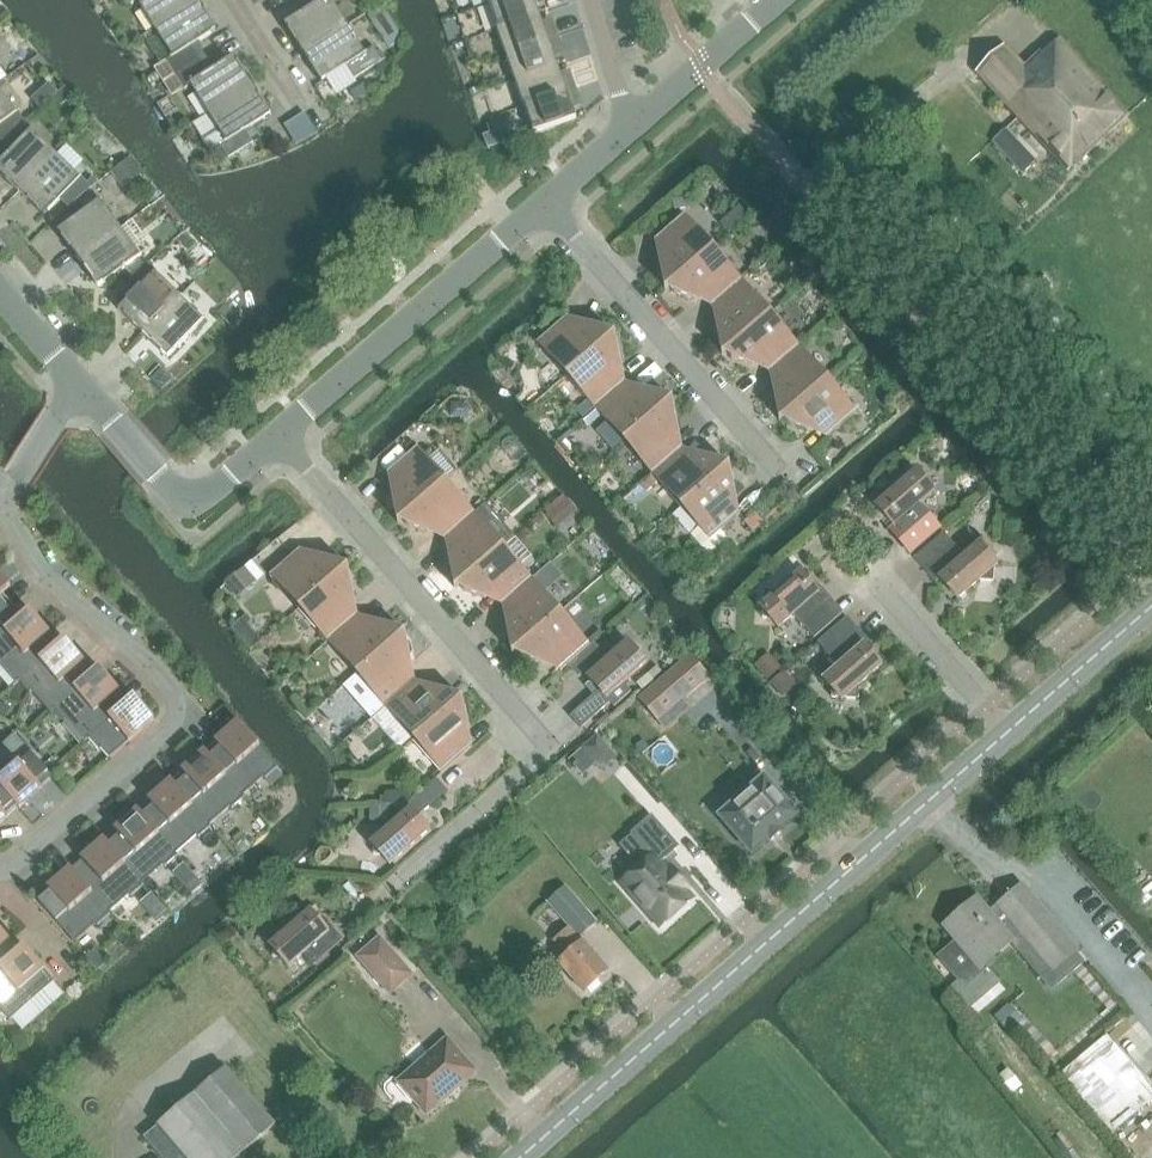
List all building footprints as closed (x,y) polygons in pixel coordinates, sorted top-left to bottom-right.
[(128,6),(132,4),(136,1),(138,0),(155,28),(200,0),(124,0),(128,6)] [(176,74),(201,58),(193,45),(218,29),(200,0),(155,28),(173,56),(167,60),(176,74)] [(311,7),(285,24),(304,53),(348,25),(333,0),(306,0),(311,7)] [(498,29),(540,14),(536,0),(497,0),(489,3),(498,29)] [(383,5),(368,14),(369,17),(378,31),(393,21),(384,8),(383,5)] [(498,29),(507,54),(559,36),(554,24),(545,28),(540,14),(498,29)] [(348,25),(304,53),(322,82),(348,66),(356,78),(384,60),(375,46),(366,52),(348,25)] [(507,54),(516,80),(559,65),(554,51),(563,48),(559,36),(507,54)] [(1061,40),(1028,70),(1006,46),(993,57),(977,72),(994,91),(1069,172),(1129,116),(1061,40)] [(192,85),(209,113),(254,85),(235,56),(210,72),(201,58),(176,74),(185,88),(189,85),(190,86),(192,85)] [(516,80),(525,106),(577,88),(573,76),(564,79),(559,65),(516,80)] [(50,83),(32,99),(39,108),(57,92),(50,83)] [(365,83),(352,92),(356,99),(370,91),(365,83)] [(254,85),(209,113),(227,141),(221,145),(229,159),(255,143),(247,130),(272,114),(254,85)] [(65,86),(53,98),(61,106),(73,94),(65,86)] [(478,87),(470,90),(472,96),(480,93),(478,87)] [(577,88),(525,106),(534,132),(577,117),(572,103),(581,100),(577,88)] [(3,140),(25,122),(18,113),(19,112),(18,111),(17,112),(0,90),(0,137),(3,140)] [(20,192),(56,154),(33,131),(34,130),(33,129),(32,130),(25,122),(3,140),(12,150),(0,163),(0,173),(20,192)] [(1003,152),(1016,140),(1006,130),(993,141),(1003,152)] [(498,132),(485,137),(486,139),(488,147),(489,148),(489,149),(491,148),(502,145),(498,132)] [(56,154),(20,192),(44,216),(66,194),(67,196),(68,195),(67,193),(82,177),(81,176),(80,177),(56,154)] [(130,157),(111,172),(123,187),(142,173),(130,157)] [(687,196),(673,198),(675,209),(689,206),(687,196)] [(58,231),(78,259),(121,228),(101,201),(103,200),(102,199),(83,212),(82,211),(81,212),(82,213),(58,231)] [(666,288),(666,289),(714,247),(685,214),(663,233),(674,246),(660,258),(664,280),(669,285),(666,288)] [(121,228),(78,259),(99,287),(118,272),(127,282),(136,275),(128,266),(141,255),(143,254),(142,253),(140,254),(121,228)] [(710,288),(720,300),(743,280),(714,247),(666,289),(667,289),(670,286),(675,292),(696,299),(710,288)] [(119,310),(143,334),(180,296),(157,273),(158,272),(157,271),(156,272),(149,264),(127,282),(136,293),(119,310)] [(722,354),(723,355),(771,313),(743,280),(720,300),(731,312),(716,324),(721,346),(726,352),(722,354)] [(180,296),(143,334),(168,358),(189,336),(191,338),(192,337),(190,335),(206,319),(205,318),(204,319),(180,296)] [(767,353),(777,365),(800,345),(771,313),(723,355),(723,356),(727,353),(732,358),(753,365),(767,353)] [(538,342),(567,375),(615,333),(611,336),(607,330),(586,323),(571,335),(561,322),(538,342)] [(567,375),(595,408),(618,389),(608,376),(622,364),(617,343),(612,337),(616,334),(615,333),(567,375)] [(780,420),(829,378),(800,345),(777,365),(788,377),(774,389),(778,411),(783,417),(780,420)] [(162,369),(151,379),(162,390),(173,380),(162,369)] [(829,378),(780,420),(781,421),(784,418),(789,424),(810,431),(824,419),(835,431),(858,411),(829,378)] [(595,408),(624,441),(672,399),(672,398),(669,401),(664,396),(643,388),(629,401),(618,389),(595,408)] [(624,441),(653,474),(675,454),(665,442),(679,430),(675,408),(670,402),(673,399),(672,399),(624,441)] [(900,414),(892,406),(880,416),(888,425),(900,414)] [(398,522),(399,522),(447,480),(418,447),(395,466),(406,479),(393,491),(397,513),(402,519),(398,522)] [(653,474),(641,484),(648,491),(659,481),(681,507),(730,464),(729,464),(726,467),(721,461),(700,454),(686,466),(675,454),(653,474)] [(730,464),(681,507),(701,529),(696,534),(706,545),(709,548),(712,549),(715,548),(726,539),(720,531),(733,520),(722,507),(736,495),(732,474),(727,468),(730,465),(730,464)] [(920,474),(917,470),(913,473),(906,473),(906,480),(876,505),(894,526),(890,529),(911,554),(941,528),(920,504),(935,491),(926,481),(927,474),(920,474)] [(442,520),(453,532),(476,513),(447,480),(399,522),(399,523),(403,520),(408,525),(429,532),(442,520)] [(567,499),(557,507),(567,519),(577,511),(567,499)] [(755,512),(745,522),(753,531),(764,522),(755,512)] [(455,587),(456,587),(504,545),(476,513),(453,532),(464,545),(450,557),(454,578),(459,584),(455,587)] [(944,532),(914,558),(936,582),(940,579),(958,599),(980,580),(994,581),(995,567),(998,564),(995,560),(996,553),(989,553),(980,542),(965,555),(944,532)] [(500,586),(510,598),(533,578),(504,545),(456,587),(457,588),(460,585),(465,591),(486,598),(500,586)] [(271,575),(300,608),(348,566),(344,569),(339,563),(318,556),(305,568),(293,555),(271,575)] [(300,608),(328,641),(351,621),(341,609),(355,597),(350,575),(345,570),(349,567),(348,566),(300,608)] [(239,573),(225,585),(236,597),(256,580),(245,567),(239,573)] [(764,603),(760,606),(763,610),(763,617),(770,617),(779,628),(794,615),(814,639),(844,612),(823,588),(819,592),(801,571),(778,591),(765,590),(764,603)] [(14,606),(4,594),(12,587),(0,574),(0,618),(14,606)] [(513,653),(513,654),(562,611),(533,578),(510,598),(521,610),(507,622),(511,644),(516,650),(513,653)] [(20,681),(37,667),(26,654),(49,635),(51,633),(32,610),(24,617),(14,606),(0,618),(0,665),(17,684),(20,681)] [(562,611),(513,654),(514,654),(517,651),(522,656),(543,664),(557,651),(568,664),(591,644),(562,611)] [(865,645),(869,641),(848,616),(818,642),(838,666),(823,679),(833,689),(832,696),(839,697),(842,700),(846,697),(859,698),(860,685),(883,665),(865,645)] [(328,641),(357,674),(405,631),(401,634),(396,628),(376,621),(362,633),(351,621),(328,641)] [(357,674),(385,707),(408,687),(398,675),(412,662),(407,641),(402,635),(406,632),(405,631),(357,674)] [(51,713),(55,709),(71,695),(61,683),(84,663),(86,661),(66,639),(58,645),(49,635),(26,654),(37,667),(20,681),(31,693),(32,691),(51,713)] [(687,636),(680,643),(686,650),(694,643),(687,636)] [(600,690),(571,716),(582,728),(610,703),(614,707),(632,692),(624,683),(645,664),(636,654),(636,647),(629,646),(626,643),(623,646),(616,646),(615,653),(588,677),(600,690)] [(590,652),(578,662),(585,671),(597,661),(590,652)] [(770,655),(756,667),(768,682),(783,669),(770,655)] [(691,656),(640,699),(659,722),(683,701),(710,678),(691,656)] [(90,738),(90,739),(106,725),(95,712),(118,692),(121,690),(101,667),(93,674),(84,663),(61,683),(71,695),(55,709),(65,721),(67,720),(86,741),(90,738)] [(785,672),(771,684),(784,699),(798,687),(785,672)] [(385,707),(414,739),(462,697),(462,696),(458,699),(454,694),(433,686),(419,699),(408,687),(385,707)] [(106,725),(90,739),(100,750),(102,749),(110,758),(155,719),(135,696),(128,703),(118,692),(95,712),(106,725)] [(462,697),(414,739),(443,773),(466,753),(455,740),(469,728),(464,706),(459,701),(463,698),(462,697)] [(0,705),(0,717),(6,720),(11,710),(0,704),(0,705)] [(217,742),(206,752),(244,794),(264,777),(266,779),(279,767),(238,720),(215,741),(217,742)] [(19,807),(20,809),(43,789),(41,787),(52,778),(54,779),(55,778),(49,772),(45,767),(14,732),(13,733),(15,735),(0,748),(0,786),(19,807)] [(597,735),(569,759),(583,774),(596,763),(602,769),(616,757),(597,735)] [(643,739),(636,745),(642,752),(649,746),(643,739)] [(183,772),(173,781),(210,824),(230,806),(232,808),(246,797),(244,794),(206,752),(205,750),(182,770),(183,772)] [(54,759),(45,767),(49,772),(58,764),(54,759)] [(157,770),(150,777),(156,784),(164,777),(157,770)] [(770,843),(773,845),(785,834),(783,831),(801,816),(766,775),(760,780),(756,775),(726,801),(730,805),(716,817),(752,858),(770,843)] [(382,833),(376,833),(375,840),(372,843),(375,847),(374,854),(381,854),(390,864),(431,829),(419,816),(448,790),(438,778),(412,800),(408,804),(399,811),(403,816),(382,833)] [(150,801),(139,810),(177,853),(197,835),(199,837),(212,826),(210,824),(173,781),(171,779),(148,799),(150,801)] [(0,786),(0,826),(10,818),(8,816),(19,807),(0,786)] [(386,797),(382,797),(382,804),(408,804),(412,800),(405,792),(388,792),(386,795),(386,797)] [(391,806),(371,806),(371,821),(391,820),(391,806)] [(116,830),(106,839),(143,882),(163,864),(165,867),(179,855),(177,853),(139,810),(138,808),(115,828),(116,830)] [(625,882),(662,926),(693,900),(685,890),(689,887),(674,869),(670,873),(661,863),(680,847),(654,816),(634,833),(654,857),(625,882)] [(83,859),(72,868),(110,911),(130,894),(132,896),(145,884),(143,882),(106,839),(104,837),(81,857),(83,859)] [(110,911),(72,868),(71,867),(48,887),(49,888),(39,898),(37,896),(36,897),(77,944),(78,943),(76,941),(96,923),(98,925),(112,914),(110,911)] [(580,938),(598,922),(566,886),(548,902),(571,927),(555,941),(568,955),(559,963),(585,992),(609,971),(580,938)] [(975,901),(945,927),(954,937),(937,952),(965,985),(987,965),(985,963),(1012,940),(1044,977),(1053,969),(1074,950),(1021,888),(999,907),(1004,912),(993,921),(975,901)] [(288,930),(275,929),(274,942),(270,945),(274,949),(273,956),(280,956),(289,967),(304,954),(314,965),(344,939),(333,927),(329,930),(311,910),(288,930)] [(11,939),(0,927),(0,949),(11,939)] [(359,956),(390,992),(412,974),(381,937),(359,956)] [(11,1020),(56,981),(26,946),(18,953),(9,942),(11,940),(11,939),(0,949),(0,1007),(11,1020)] [(91,954),(85,959),(98,973),(104,968),(91,954)] [(995,1019),(1010,1035),(1022,1024),(1007,1007),(995,1019)] [(400,1081),(427,1113),(476,1070),(448,1039),(400,1081)] [(159,1125),(187,1157),(243,1157),(240,1155),(275,1126),(226,1068),(159,1125)]
